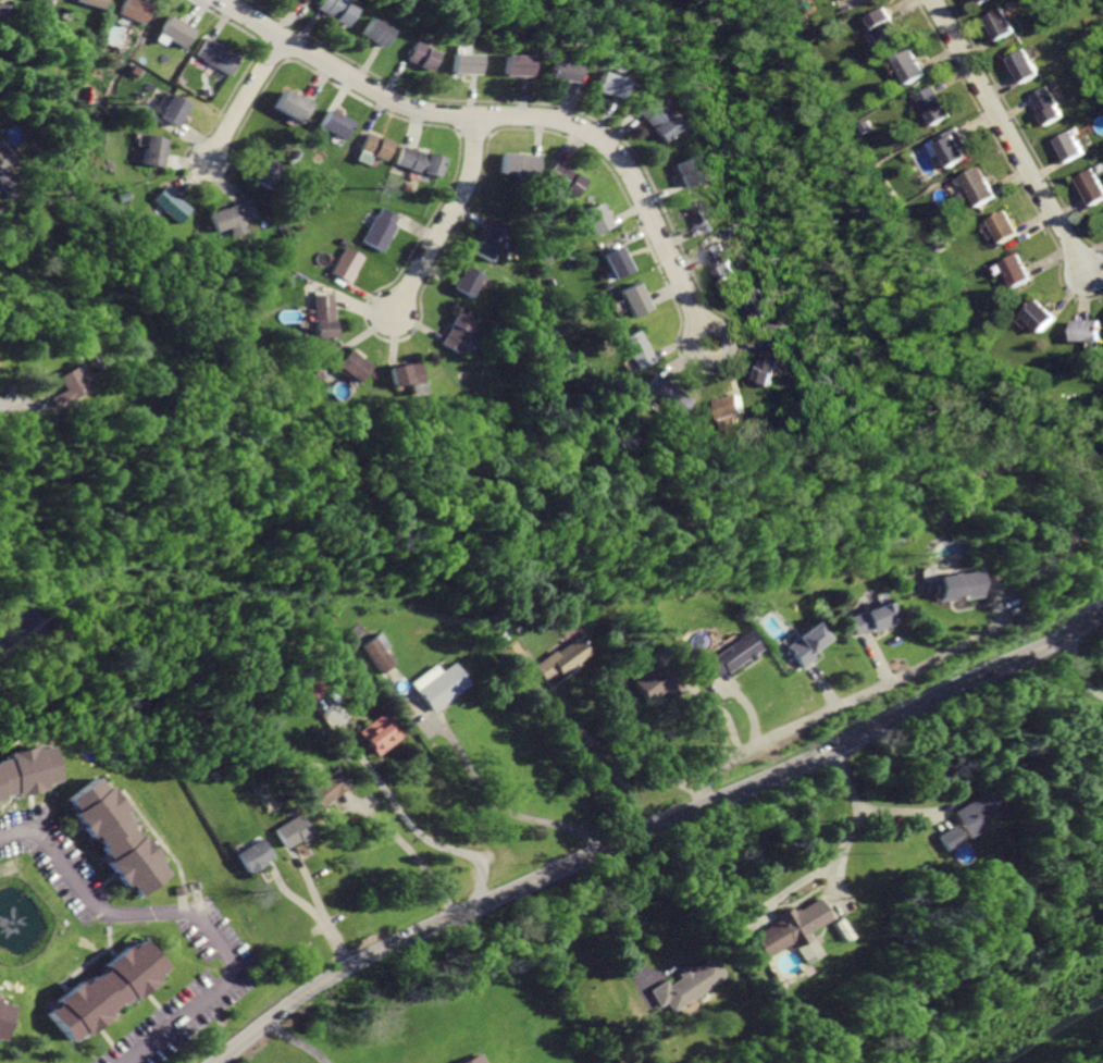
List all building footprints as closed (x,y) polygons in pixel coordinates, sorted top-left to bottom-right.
[(117,14),(140,24),(149,4),(139,0),(124,0),(117,14)] [(313,9),(330,17),(329,21),(340,27),(351,7),(339,0),(318,0),(313,9)] [(884,7),(868,17),(875,28),(872,29),(881,42),(897,32),(891,21),(893,20),(884,7)] [(1000,8),(982,17),(996,41),(1014,32),(1000,8)] [(170,15),(159,32),(183,47),(194,29),(170,15)] [(365,16),(355,35),(379,48),(388,29),(365,16)] [(208,38),(198,55),(228,74),(238,57),(208,38)] [(410,41),(402,60),(426,70),(434,51),(410,41)] [(1021,46),(1004,57),(1019,83),(1037,72),(1021,46)] [(910,48),(893,59),(908,83),(926,73),(910,48)] [(448,52),(447,72),(474,73),(474,52),(448,52)] [(497,52),(497,73),(524,73),(525,53),(497,52)] [(546,57),(543,76),(569,81),(572,61),(546,57)] [(593,71),(586,90),(610,99),(618,79),(593,71)] [(1044,86),(1029,96),(1039,112),(1037,114),(1044,126),(1062,115),(1044,86)] [(930,87),(914,96),(931,126),(951,115),(943,103),(941,104),(930,87)] [(286,89),(276,107),(299,121),(302,115),(307,119),(318,101),(305,94),(302,98),(286,89)] [(175,92),(161,118),(178,126),(191,102),(175,92)] [(643,98),(628,112),(653,139),(668,126),(643,98)] [(330,108),(319,125),(340,139),(352,122),(330,108)] [(955,127),(934,138),(951,166),(967,157),(962,147),(965,145),(955,127)] [(1068,128),(1052,138),(1066,162),(1082,152),(1068,128)] [(368,132),(360,150),(384,159),(392,141),(368,132)] [(149,133),(144,162),(164,165),(169,136),(149,133)] [(14,158),(0,142),(0,170),(14,158)] [(402,145),(396,165),(438,176),(444,157),(402,145)] [(501,151),(500,173),(537,175),(538,157),(519,154),(519,152),(501,151)] [(267,153),(255,180),(273,189),(285,162),(267,153)] [(686,154),(667,164),(678,186),(697,176),(686,154)] [(555,162),(545,178),(552,183),(550,185),(560,193),(563,188),(573,196),(584,180),(574,172),(572,174),(555,162)] [(978,165),(961,176),(978,206),(995,196),(978,165)] [(1074,176),(1090,206),(1102,198),(1102,189),(1090,166),(1074,176)] [(8,168),(0,172),(0,185),(5,196),(19,189),(8,168)] [(168,185),(154,200),(179,222),(193,207),(168,185)] [(705,196),(687,206),(702,231),(719,221),(705,196)] [(251,197),(211,213),(218,231),(230,226),(234,235),(249,230),(246,222),(259,217),(251,197)] [(599,201),(582,210),(594,234),(611,225),(599,201)] [(385,206),(364,240),(383,251),(399,225),(395,223),(399,214),(385,206)] [(1003,210),(986,219),(999,243),(1016,234),(1003,210)] [(492,221),(483,239),(480,237),(473,250),(492,259),(497,249),(499,250),(509,231),(492,221)] [(728,243),(711,251),(721,270),(719,272),(726,284),(744,274),(728,243)] [(621,245),(604,255),(616,277),(634,268),(621,245)] [(346,246),(332,271),(349,282),(363,256),(346,246)] [(1015,252),(997,262),(1014,289),(1031,279),(1015,252)] [(468,264),(453,287),(470,297),(484,274),(468,264)] [(639,280),(621,289),(636,317),(653,307),(639,280)] [(317,293),(317,308),(314,308),(314,320),(317,320),(317,338),(335,338),(335,322),(333,322),(333,293),(317,293)] [(1036,299),(1023,314),(1043,332),(1056,317),(1036,299)] [(457,308),(448,323),(450,324),(441,343),(457,351),(475,319),(457,308)] [(1074,319),(1074,339),(1101,339),(1101,317),(1081,316),(1081,319),(1074,319)] [(642,329),(624,338),(641,368),(658,358),(642,329)] [(772,342),(764,366),(761,364),(756,378),(774,384),(778,373),(781,374),(791,348),(772,342)] [(351,349),(339,366),(360,381),(372,364),(351,349)] [(391,366),(395,386),(424,381),(420,359),(391,366)] [(72,362),(49,376),(57,390),(42,397),(50,412),(88,390),(72,362)] [(659,371),(647,388),(682,412),(693,395),(659,371)] [(714,400),(720,420),(745,412),(740,393),(714,400)] [(926,575),(929,601),(977,596),(973,570),(926,575)] [(869,632),(893,622),(883,600),(843,617),(851,634),(867,628),(869,632)] [(798,667),(810,658),(806,652),(824,638),(810,621),(781,645),(798,667)] [(695,663),(708,681),(755,649),(743,631),(695,663)] [(389,665),(380,648),(383,646),(375,632),(357,642),(375,673),(389,665)] [(541,680),(553,670),(556,674),(584,654),(570,635),(530,665),(541,680)] [(645,668),(629,679),(645,702),(660,691),(666,699),(681,688),(654,651),(640,661),(645,668)] [(437,671),(431,663),(408,682),(431,711),(466,683),(448,661),(437,671)] [(300,683),(309,699),(325,689),(316,674),(300,683)] [(378,755),(401,736),(381,712),(358,731),(378,755)] [(11,793),(12,796),(44,788),(42,782),(59,778),(49,744),(34,749),(32,743),(0,753),(1,756),(0,756),(0,797),(11,793)] [(349,783),(335,767),(308,792),(321,807),(349,783)] [(96,774),(65,798),(74,808),(70,813),(90,840),(95,837),(111,857),(106,862),(125,886),(132,881),(140,891),(164,873),(154,861),(160,856),(144,835),(140,837),(121,814),(126,809),(107,783),(104,786),(96,774)] [(962,837),(980,827),(977,821),(994,812),(981,790),(946,810),(962,837)] [(285,848),(311,834),(300,813),(274,827),(285,848)] [(932,834),(941,851),(957,842),(948,825),(932,834)] [(274,858),(262,837),(236,852),(248,873),(274,858)] [(748,934),(761,958),(790,942),(801,963),(818,954),(805,930),(826,919),(813,895),(773,917),(774,920),(748,934)] [(144,938),(134,944),(131,941),(102,962),(106,966),(85,981),(83,978),(55,998),(59,1003),(49,1011),(71,1039),(82,1030),(84,1033),(108,1015),(104,1011),(131,991),(134,996),(156,978),(153,975),(165,966),(144,938)] [(723,977),(709,956),(686,970),(684,966),(674,973),(677,977),(665,985),(662,980),(647,989),(658,1006),(665,1002),(670,1010),(723,977)] [(1,1038),(11,1006),(0,1003),(0,1038),(1,1038)] [(481,1052),(453,1062),(485,1062),(481,1052)]
